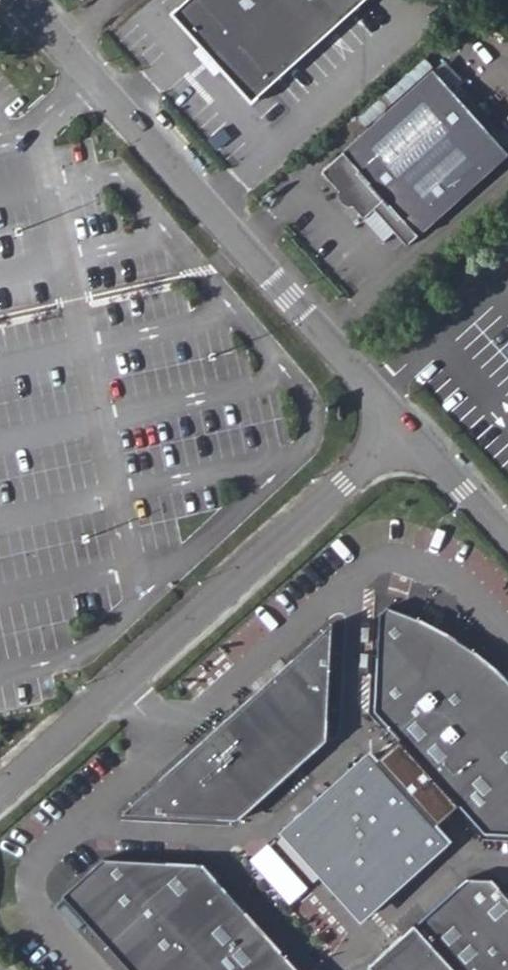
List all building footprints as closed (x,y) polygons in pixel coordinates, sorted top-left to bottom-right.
[(367,0),(186,0),(173,12),(256,102),(367,0)] [(385,97),(392,105),(433,66),(426,59),(385,97)] [(323,171),(365,218),(376,209),(387,199),(417,235),(507,153),(507,150),(435,69),(323,171)] [(417,235),(387,199),(376,209),(406,245),(417,235)] [(381,601),(374,722),(476,835),(507,832),(507,668),(501,660),(451,624),(388,595),(381,601)] [(333,624),(120,816),(236,823),(326,742),(333,624)] [(441,845),(367,762),(302,820),(376,904),(441,845)] [(376,904),(302,820),(293,828),(368,911),(376,904)] [(69,893),(138,969),(307,969),(215,868),(104,862),(69,893)] [(495,884),(462,883),(366,969),(367,969),(507,969),(507,899),(495,884)]
